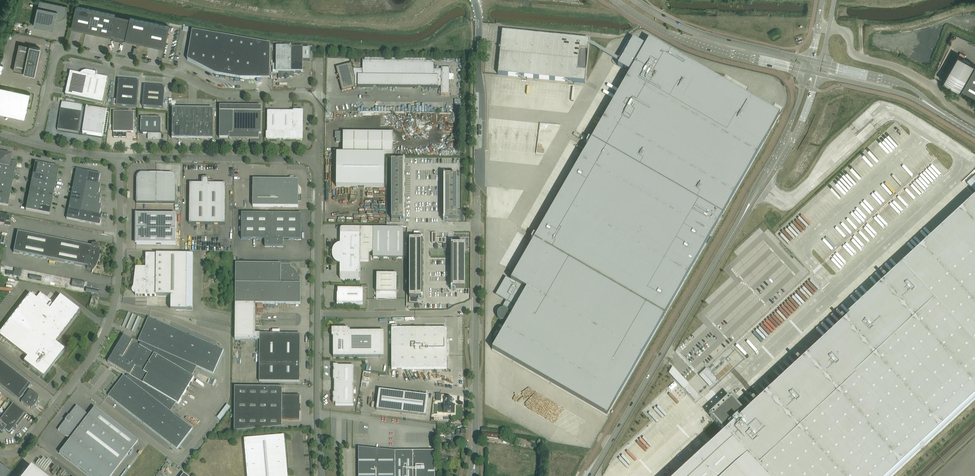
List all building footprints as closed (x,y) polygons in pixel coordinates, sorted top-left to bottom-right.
[(65,17),(67,6),(39,0),(38,7),(37,7),(33,25),(53,30),(56,19),(60,20),(65,17)] [(86,31),(91,9),(76,6),(71,28),(86,31)] [(98,34),(103,11),(91,9),(86,31),(98,34)] [(110,36),(115,14),(103,11),(98,34),(107,35),(110,36)] [(125,39),(130,17),(115,14),(110,36),(107,35),(107,36),(108,37),(109,38),(110,38),(111,39),(112,40),(113,40),(114,41),(114,42),(119,43),(119,42),(121,42),(122,42),(125,41),(127,41),(128,41),(130,40),(125,39)] [(150,45),(154,23),(130,17),(125,39),(130,40),(150,45)] [(169,26),(154,23),(150,45),(164,48),(169,26)] [(270,69),(270,44),(192,31),(187,60),(215,75),(240,79),(258,79),(259,69),(270,69)] [(607,417),(779,115),(772,126),(764,122),(762,124),(740,111),(748,97),(649,40),(645,46),(635,41),(632,46),(628,43),(618,59),(623,62),(621,65),(619,64),(617,66),(630,73),(591,141),(588,139),(586,143),(589,145),(536,236),(533,235),(531,239),(534,240),(511,281),(506,278),(499,289),(515,297),(521,286),(527,289),(519,303),(515,309),(513,312),(492,350),(607,417)] [(40,48),(30,46),(19,43),(13,70),(34,75),(40,48)] [(291,48),(291,47),(276,47),(276,72),(278,72),(278,79),(281,79),(282,78),(286,78),(288,77),(294,77),(294,72),(303,72),(303,61),(303,49),(303,48),(291,48)] [(961,91),(963,88),(974,95),(974,65),(958,55),(943,81),(961,91)] [(336,67),(338,75),(337,75),(337,76),(338,75),(339,80),(338,80),(339,80),(342,92),(355,88),(355,85),(358,86),(358,87),(438,88),(438,86),(441,86),(441,94),(450,94),(449,94),(449,68),(450,68),(441,68),(441,70),(433,70),(434,61),(433,61),(433,62),(363,61),(363,60),(362,60),(362,69),(353,69),(351,63),(336,67)] [(524,80),(540,82),(542,65),(510,61),(509,70),(525,72),(524,80)] [(97,73),(88,71),(87,71),(86,71),(85,71),(84,72),(83,72),(82,73),(81,73),(81,74),(80,74),(70,72),(65,95),(103,104),(108,79),(96,76),(97,73)] [(118,80),(116,106),(137,107),(139,82),(118,80)] [(144,86),(143,100),(142,107),(163,108),(165,88),(144,86)] [(25,119),(26,112),(28,109),(27,109),(30,93),(0,87),(0,113),(25,119)] [(83,130),(86,108),(82,108),(82,105),(62,102),(60,109),(57,130),(78,133),(79,130),(83,130)] [(229,139),(250,140),(250,144),(261,144),(261,137),(259,137),(259,135),(261,135),(261,107),(220,106),(219,138),(229,138),(229,139)] [(102,137),(106,111),(86,108),(83,130),(82,133),(102,137)] [(182,124),(182,109),(172,108),(172,124),(182,124)] [(192,124),(192,109),(182,109),(182,124),(192,124)] [(202,124),(202,109),(192,109),(192,124),(202,124)] [(212,109),(202,109),(202,124),(212,124),(212,109)] [(293,112),(293,111),(293,112),(293,133),(293,140),(302,140),(302,112),(293,112)] [(113,133),(113,138),(126,138),(126,133),(134,133),(134,112),(113,112),(113,133)] [(280,133),(280,112),(267,112),(267,133),(280,133)] [(293,133),(293,112),(280,112),(280,133),(293,133)] [(161,134),(161,124),(161,118),(141,118),(141,134),(148,134),(148,139),(161,139),(161,134)] [(182,139),(182,124),(172,124),(172,139),(182,139)] [(192,139),(192,124),(182,124),(182,139),(192,139)] [(202,139),(202,124),(192,124),(192,139),(202,139)] [(212,139),(212,124),(202,124),(202,139),(212,139)] [(335,134),(335,135),(335,136),(336,136),(337,137),(337,139),(336,139),(336,143),(343,143),(343,154),(336,154),(336,187),(383,188),(384,154),(393,154),(393,134),(343,133),(343,134),(342,134),(341,133),(340,132),(337,132),(336,133),(335,133),(335,134)] [(508,151),(508,145),(518,145),(518,137),(494,138),(494,141),(500,141),(500,146),(496,146),(496,154),(503,154),(503,151),(508,151)] [(5,155),(0,182),(0,190),(10,192),(16,163),(10,162),(11,156),(5,155)] [(403,161),(391,161),(391,219),(400,219),(403,219),(403,161)] [(45,171),(47,165),(35,163),(33,169),(45,171)] [(57,173),(58,168),(58,167),(47,165),(45,171),(57,173)] [(44,177),(45,171),(33,169),(32,175),(44,177)] [(86,182),(88,172),(76,170),(74,180),(86,182)] [(56,179),(57,173),(45,171),(44,177),(56,179)] [(100,174),(88,172),(86,182),(98,185),(100,174)] [(157,174),(156,174),(150,174),(142,174),(140,174),(139,175),(138,176),(138,177),(137,178),(137,179),(136,204),(156,204),(157,174)] [(163,174),(157,174),(156,204),(176,204),(176,180),(175,180),(175,179),(175,178),(175,177),(175,176),(174,176),(173,175),(172,174),(171,174),(170,174),(163,174)] [(43,183),(44,177),(32,175),(31,180),(43,183)] [(457,219),(457,176),(445,176),(445,219),(448,219),(457,219)] [(55,185),(56,179),(44,177),(43,183),(55,185)] [(297,183),(297,182),(297,181),(297,180),(296,179),(295,178),(294,178),(294,177),(293,177),(292,177),(291,177),(290,177),(289,177),(289,178),(288,178),(288,179),(287,179),(287,180),(286,181),(286,182),(283,182),(283,180),(253,180),(252,207),(298,207),(298,202),(301,202),(301,191),(301,190),(301,189),(301,188),(300,188),(300,187),(299,187),(299,186),(298,186),(298,185),(297,184),(297,183)] [(225,225),(226,187),(226,184),(213,184),(213,181),(214,181),(208,181),(208,179),(211,179),(203,179),(202,179),(202,180),(202,184),(189,184),(189,224),(225,225)] [(42,189),(43,183),(31,180),(30,186),(42,189)] [(84,192),(86,182),(74,180),(72,190),(84,192)] [(101,185),(98,185),(86,182),(84,192),(99,195),(101,185)] [(54,191),(55,185),(43,183),(42,189),(54,191)] [(41,195),(42,189),(30,186),(29,192),(41,195)] [(53,197),(54,191),(42,189),(41,195),(53,197)] [(10,192),(0,190),(0,198),(9,199),(10,192)] [(82,202),(84,192),(72,190),(70,199),(82,202)] [(39,200),(41,195),(29,192),(28,198),(39,200)] [(99,205),(101,196),(101,195),(99,195),(84,192),(82,202),(99,205)] [(51,203),(53,197),(41,195),(39,200),(51,203)] [(9,199),(0,198),(0,205),(7,207),(9,199)] [(38,206),(39,200),(28,198),(26,204),(38,206)] [(100,215),(101,206),(99,205),(82,202),(70,199),(69,209),(80,212),(100,215)] [(50,209),(51,203),(39,200),(38,206),(50,209)] [(709,416),(725,433),(679,475),(892,475),(943,429),(974,400),(974,202),(745,414),(729,397),(709,416)] [(37,212),(38,206),(26,204),(25,210),(37,212)] [(49,215),(50,209),(38,206),(37,212),(49,215)] [(79,221),(80,212),(69,209),(67,219),(79,221)] [(102,216),(100,215),(80,212),(79,221),(100,226),(102,216)] [(271,240),(271,214),(241,214),(241,239),(265,240),(265,247),(274,247),(274,240),(271,240)] [(283,247),(283,240),(289,240),(289,214),(271,214),(271,240),(274,240),(274,247),(283,247)] [(301,214),(289,214),(289,240),(294,240),(301,240),(301,214)] [(176,215),(136,215),(136,244),(176,245),(176,215)] [(373,228),(342,228),(341,228),(341,229),(340,229),(340,230),(340,234),(340,244),(339,244),(338,244),(337,245),(336,246),(335,246),(334,247),(334,248),(333,248),(333,249),(332,250),(332,251),(332,252),(332,253),(332,254),(332,255),(332,256),(332,257),(332,258),(333,259),(333,260),(334,261),(335,261),(335,262),(336,262),(336,263),(337,263),(338,264),(340,264),(340,274),(340,278),(340,279),(340,280),(341,280),(360,280),(360,262),(368,262),(369,252),(373,252),(373,228)] [(383,259),(383,228),(373,228),(373,252),(373,258),(383,259)] [(393,259),(393,228),(383,228),(383,259),(393,259)] [(398,228),(393,228),(393,259),(403,259),(403,230),(398,228)] [(99,254),(99,253),(99,251),(99,250),(99,249),(99,247),(98,246),(98,245),(97,243),(97,244),(91,245),(91,247),(17,232),(13,252),(87,267),(86,269),(92,272),(91,272),(92,272),(93,271),(94,270),(95,269),(95,268),(96,266),(97,265),(97,264),(97,263),(98,260),(98,257),(99,254)] [(436,233),(432,233),(432,243),(446,243),(446,238),(436,238),(436,233)] [(418,240),(409,240),(409,298),(418,298),(421,298),(421,240),(418,240)] [(456,244),(453,244),(453,288),(465,288),(465,244),(456,244)] [(186,311),(187,255),(146,255),(146,268),(136,268),(133,288),(134,288),(135,288),(134,290),(133,291),(134,292),(134,293),(135,293),(135,296),(171,296),(171,306),(175,306),(175,311),(186,311)] [(298,274),(297,274),(297,273),(296,272),(296,271),(295,270),(294,269),(293,268),(292,268),(291,267),(291,264),(281,264),(279,264),(279,266),(276,266),(276,264),(235,263),(235,339),(259,339),(259,364),(259,382),(299,382),(300,366),(300,365),(297,365),(297,362),(300,362),(300,334),(255,334),(255,304),(300,304),(300,284),(300,276),(298,276),(298,275),(298,274)] [(376,274),(376,299),(385,300),(385,299),(396,299),(397,274),(376,274)] [(363,289),(337,289),(337,294),(337,305),(343,305),(343,304),(363,304),(363,289)] [(60,296),(54,303),(40,293),(35,299),(29,294),(0,332),(0,337),(27,357),(23,362),(43,377),(64,350),(55,343),(79,311),(60,296)] [(89,307),(96,308),(99,298),(92,296),(89,307)] [(506,301),(503,306),(513,312),(516,307),(506,301)] [(497,315),(497,316),(497,317),(498,318),(498,319),(499,320),(500,320),(501,321),(502,321),(503,322),(504,321),(505,321),(506,321),(507,320),(508,319),(509,318),(509,317),(509,316),(509,315),(509,314),(509,313),(508,312),(508,311),(507,310),(506,310),(505,309),(504,309),(502,309),(501,309),(500,310),(499,311),(498,311),(498,312),(497,313),(497,315)] [(223,350),(149,317),(148,317),(138,341),(140,342),(139,345),(133,342),(123,336),(108,363),(128,374),(126,377),(123,375),(108,396),(177,449),(193,428),(170,411),(176,403),(178,404),(194,378),(192,376),(197,367),(213,374),(223,350)] [(333,337),(333,358),(384,357),(384,332),(350,332),(350,330),(348,330),(348,329),(332,329),(332,337),(333,337)] [(447,369),(447,341),(447,329),(391,329),(391,369),(447,369)] [(0,361),(0,386),(4,389),(6,386),(9,388),(6,391),(29,409),(30,408),(31,408),(32,407),(33,407),(34,406),(35,405),(35,404),(36,404),(36,403),(37,402),(37,401),(37,400),(38,400),(38,399),(38,398),(37,398),(38,397),(30,390),(28,392),(26,391),(31,385),(0,361)] [(334,380),(334,385),(353,386),(354,366),(338,366),(338,365),(333,365),(333,369),(334,369),(333,372),(333,380),(334,380)] [(672,367),(669,373),(695,401),(700,397),(672,367)] [(235,381),(244,381),(244,374),(239,374),(239,369),(235,369),(235,381)] [(717,380),(706,369),(699,375),(700,376),(703,373),(713,384),(717,380)] [(510,393),(510,384),(506,384),(506,385),(504,385),(504,389),(502,389),(502,399),(508,399),(508,393),(510,393)] [(520,393),(524,393),(525,384),(512,384),(512,386),(516,386),(516,387),(520,387),(520,393)] [(353,406),(353,386),(334,385),(334,393),(333,393),(333,397),(333,399),(333,403),(335,403),(335,405),(353,406)] [(234,387),(234,432),(282,428),(282,420),(299,420),(299,411),(300,411),(300,405),(299,405),(299,395),(282,395),(282,388),(234,387)] [(426,416),(428,396),(379,390),(376,410),(426,416)] [(443,413),(454,414),(454,405),(451,405),(452,398),(445,398),(445,405),(444,404),(443,413)] [(24,413),(12,404),(0,420),(0,432),(1,433),(4,430),(9,434),(12,430),(16,429),(15,426),(24,414),(24,413)] [(228,405),(217,419),(220,421),(230,408),(228,405)] [(58,430),(68,438),(69,437),(71,438),(59,453),(89,475),(111,475),(138,441),(94,408),(87,416),(85,415),(86,414),(76,406),(69,416),(68,415),(65,420),(65,421),(58,430)] [(288,475),(284,436),(244,439),(247,475),(287,475),(288,475)] [(429,451),(395,452),(358,448),(358,475),(435,475),(435,451),(433,451),(429,451)]
